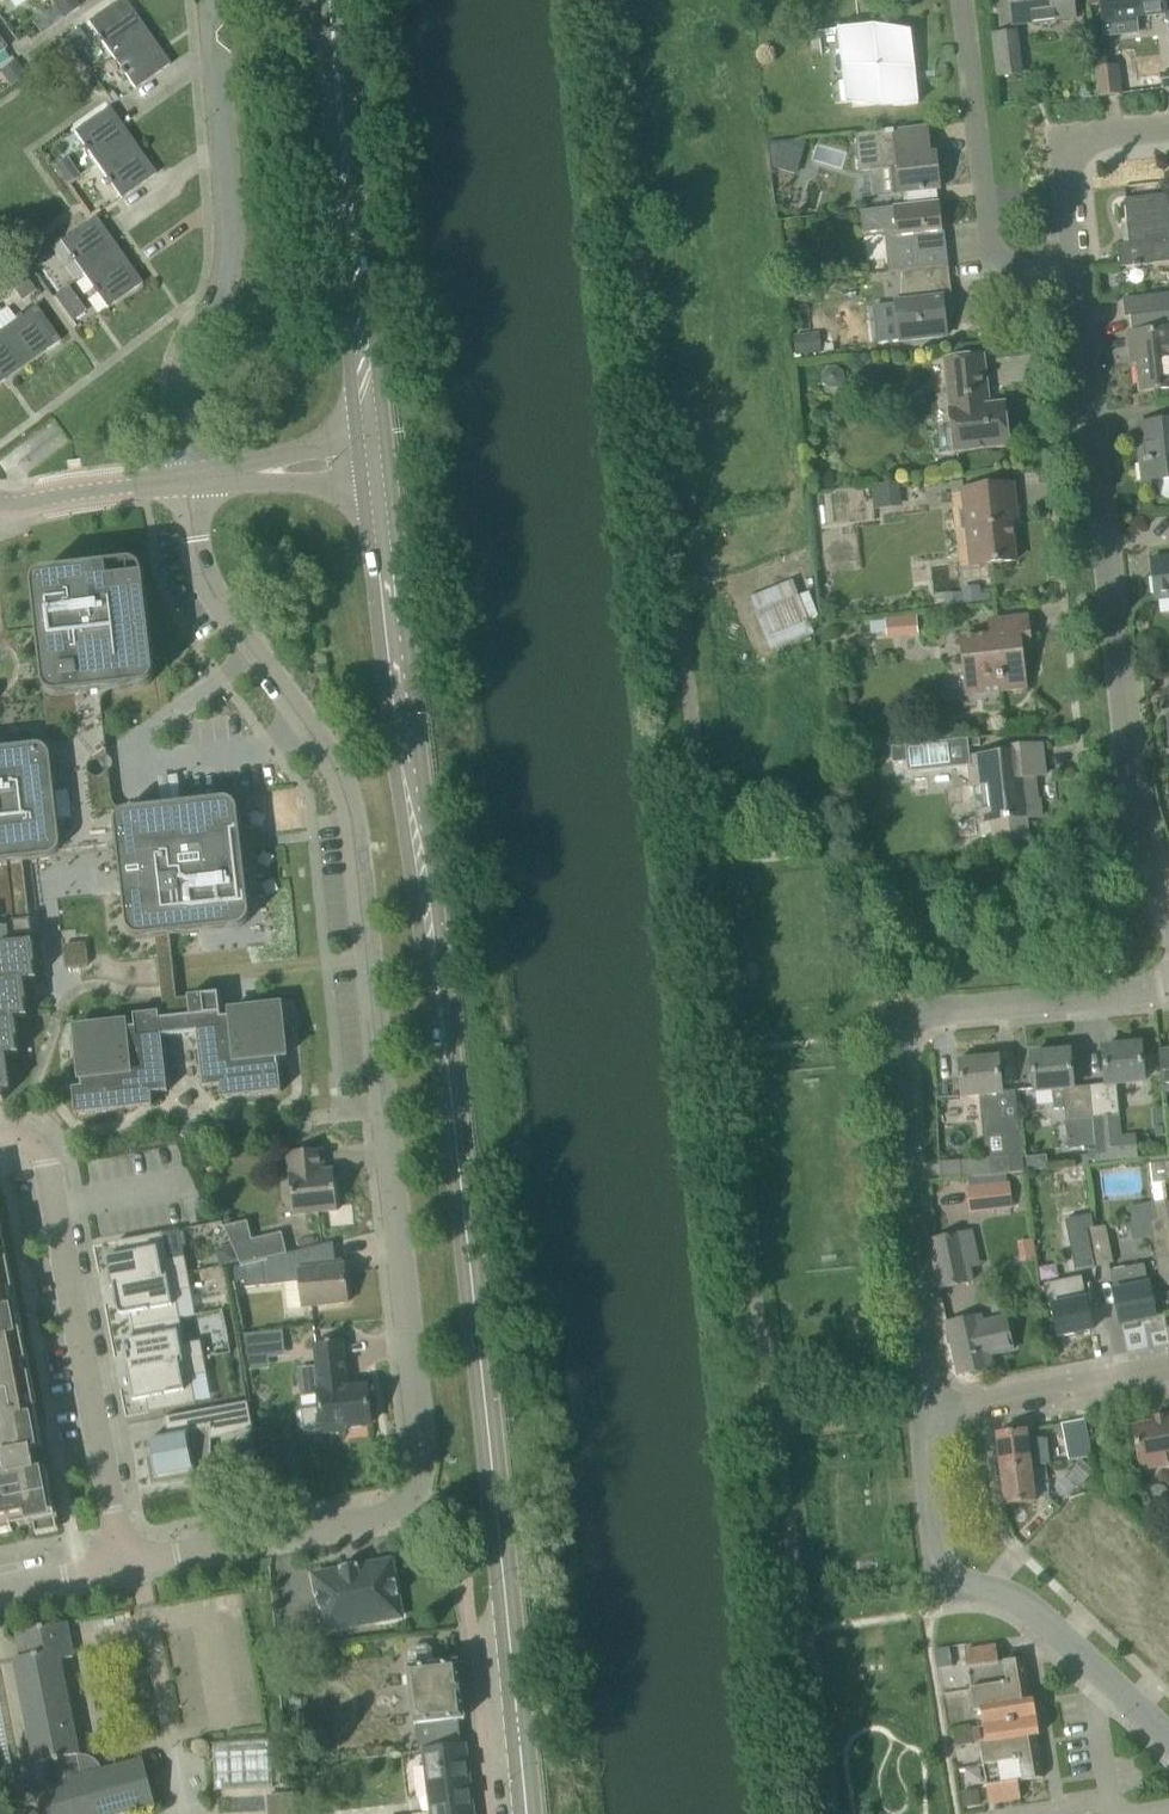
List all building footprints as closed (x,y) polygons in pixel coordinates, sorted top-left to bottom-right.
[(88,22),(111,56),(146,31),(125,0),(119,0),(88,22)] [(1073,0),(1011,0),(1014,26),(1075,19),(1073,0)] [(1105,20),(1166,13),(1167,22),(1168,24),(1168,0),(1102,0),(1105,20)] [(838,29),(843,72),(850,71),(853,102),(893,98),(894,106),(919,103),(911,32),(881,35),(880,25),(838,29)] [(170,65),(146,31),(111,56),(135,89),(170,65)] [(1022,74),(1017,33),(993,36),(998,77),(1022,74)] [(16,61),(2,71),(10,84),(25,74),(16,61)] [(1121,95),(1120,94),(1117,66),(1096,68),(1099,97),(1104,97),(1119,95),(1121,95)] [(106,94),(113,104),(121,99),(114,88),(106,94)] [(108,107),(73,132),(97,166),(132,141),(108,107)] [(872,170),(875,197),(940,190),(936,154),(932,155),(929,126),(856,134),(860,171),(872,170)] [(132,141),(97,166),(120,199),(156,174),(132,141)] [(797,175),(807,143),(801,141),(771,145),(774,168),(797,175)] [(1168,262),(1168,209),(1167,195),(1125,200),(1130,244),(1118,246),(1120,268),(1168,262)] [(97,196),(84,205),(91,215),(104,206),(97,196)] [(865,234),(885,231),(890,272),(898,271),(948,266),(944,231),(942,231),(939,202),(862,211),(865,234)] [(82,273),(117,248),(95,217),(60,241),(82,273)] [(82,273),(83,275),(107,308),(142,284),(117,248),(82,273)] [(898,303),(902,341),(947,336),(943,299),(952,298),(948,266),(898,271),(901,303),(898,303)] [(69,287),(55,297),(63,309),(71,303),(73,293),(69,287)] [(1147,296),(1123,299),(1125,318),(1131,317),(1168,313),(1168,294),(1147,296)] [(35,306),(2,330),(26,365),(60,341),(35,306)] [(1168,388),(1168,313),(1131,317),(1133,333),(1127,334),(1129,351),(1135,351),(1137,364),(1140,392),(1168,388)] [(26,365),(2,330),(0,331),(0,383),(26,365)] [(819,333),(795,336),(797,355),(821,353),(819,333)] [(943,360),(954,453),(1009,446),(1005,404),(989,405),(984,355),(943,360)] [(828,369),(822,375),(823,384),(830,389),(838,388),(844,382),(843,373),(836,368),(828,369)] [(1144,483),(1158,481),(1158,488),(1160,493),(1165,497),(1168,497),(1168,422),(1143,424),(1147,460),(1141,460),(1144,483)] [(875,510),(902,507),(899,482),(873,485),(875,510)] [(963,490),(965,512),(974,511),(980,565),(1016,561),(1010,507),(1016,506),(1014,485),(963,490)] [(1168,598),(1168,557),(1152,559),(1157,600),(1168,598)] [(94,816),(93,816),(88,773),(88,768),(90,763),(94,759),(107,749),(103,712),(102,706),(103,701),(105,696),(109,692),(114,691),(142,687),(147,686),(152,682),(154,678),(155,672),(144,576),(142,571),(139,566),(134,564),(128,563),(45,573),(40,574),(35,578),(33,583),(32,589),(43,684),(44,688),(47,692),(50,695),(55,696),(59,696),(76,695),(80,728),(80,734),(77,738),(73,742),(68,744),(49,746),(46,750),(42,747),(37,747),(0,751),(0,864),(8,864),(14,922),(30,920),(24,862),(49,859),(49,858),(53,857),(57,855),(59,852),(62,853),(117,847),(127,927),(128,931),(131,935),(135,938),(140,939),(144,939),(156,937),(165,1018),(190,1016),(188,998),(177,999),(170,936),(230,929),(237,928),(240,927),(244,926),(247,923),(249,918),(250,916),(250,914),(250,912),(239,812),(238,810),(238,808),(236,806),(232,802),(225,800),(223,800),(128,811),(123,813),(119,816),(117,820),(111,818),(112,814),(110,810),(108,807),(104,806),(100,806),(97,808),(95,812),(94,816)] [(751,598),(772,650),(814,633),(810,622),(819,618),(809,593),(799,597),(793,581),(751,598)] [(889,615),(890,636),(920,634),(919,614),(889,615)] [(962,640),(966,680),(998,677),(999,692),(1026,689),(1021,640),(1031,640),(1028,616),(991,620),(992,637),(962,640)] [(1030,777),(1037,776),(1045,775),(1042,745),(1018,748),(991,751),(991,755),(970,757),(969,746),(981,745),(980,738),(968,739),(968,740),(892,748),(872,750),(873,761),(893,759),(893,763),(908,761),(909,773),(968,767),(970,782),(973,782),(986,780),(991,825),(1003,824),(1005,841),(1029,839),(1027,818),(1041,817),(1040,801),(1032,801),(1030,777)] [(4,1100),(5,1097),(6,1097),(7,1091),(10,1091),(6,1055),(11,1055),(11,1056),(16,1055),(16,1054),(19,1054),(19,1049),(20,1049),(18,1038),(17,1038),(15,1018),(19,1017),(20,1018),(25,1018),(25,1017),(28,1016),(27,1012),(29,1012),(27,1001),(26,1001),(24,980),(28,980),(28,981),(34,981),(34,979),(37,979),(36,975),(37,975),(36,964),(35,964),(30,920),(14,922),(8,864),(0,864),(0,1101),(4,1100)] [(89,964),(87,945),(86,943),(84,943),(71,944),(72,951),(64,952),(65,967),(66,968),(68,969),(87,966),(89,966),(89,964)] [(77,1046),(82,1088),(73,1089),(76,1115),(153,1106),(152,1094),(168,1092),(162,1036),(197,1032),(204,1088),(220,1086),(221,1099),(282,1092),(279,1064),(289,1063),(283,1005),(230,1010),(231,1017),(221,1018),(219,994),(188,997),(188,998),(190,1016),(165,1018),(160,1019),(159,1012),(134,1015),(135,1027),(126,1028),(125,1022),(95,1026),(97,1044),(77,1046)] [(1090,1086),(1094,1136),(1095,1147),(1096,1162),(1138,1158),(1135,1133),(1121,1134),(1119,1116),(1116,1085),(1145,1082),(1141,1045),(1103,1048),(1106,1085),(1090,1086)] [(1160,1051),(1164,1093),(1168,1092),(1168,1050),(1160,1051)] [(1035,1092),(1054,1090),(1056,1110),(1065,1109),(1069,1149),(1095,1147),(1094,1136),(1090,1086),(1073,1088),(1070,1051),(1032,1055),(1035,1092)] [(964,1097),(980,1095),(983,1134),(1020,1131),(1016,1091),(1001,1092),(998,1058),(978,1060),(978,1057),(980,1057),(980,1055),(960,1057),(960,1059),(963,1059),(963,1062),(960,1062),(964,1097)] [(288,1153),(294,1215),(338,1210),(334,1170),(324,1171),(322,1150),(288,1153)] [(1010,1156),(984,1159),(960,1161),(940,1163),(941,1180),(961,1178),(968,1178),(985,1176),(988,1176),(1006,1174),(1011,1174),(1011,1173),(1010,1161),(1010,1156)] [(1046,1158),(1025,1160),(1026,1171),(1047,1169),(1046,1158)] [(1154,1164),(1156,1183),(1164,1182),(1162,1163),(1154,1164)] [(1014,1208),(1010,1181),(967,1187),(971,1214),(1014,1208)] [(1155,1203),(1140,1206),(1143,1223),(1151,1222),(1157,1221),(1155,1203)] [(1095,1268),(1087,1229),(1094,1227),(1092,1216),(1066,1222),(1076,1271),(1095,1268)] [(1158,1260),(1168,1258),(1168,1219),(1157,1221),(1151,1222),(1158,1260)] [(241,1265),(262,1260),(288,1254),(283,1232),(253,1239),(248,1223),(226,1230),(241,1265)] [(1095,1268),(1114,1264),(1106,1225),(1094,1227),(1087,1229),(1095,1268)] [(120,1255),(110,1257),(106,1258),(112,1287),(125,1285),(188,1273),(185,1256),(169,1259),(164,1233),(117,1242),(120,1255)] [(962,1234),(929,1241),(940,1288),(973,1280),(970,1270),(962,1234)] [(262,1260),(262,1261),(265,1286),(301,1282),(303,1307),(348,1302),(344,1264),(336,1265),(334,1242),(288,1254),(262,1260)] [(1145,1263),(1127,1267),(1110,1270),(1121,1324),(1125,1323),(1126,1327),(1138,1324),(1137,1321),(1156,1317),(1152,1300),(1156,1299),(1153,1287),(1150,1288),(1145,1263)] [(13,1531),(13,1527),(57,1519),(47,1469),(36,1471),(32,1450),(43,1448),(32,1389),(20,1392),(17,1377),(14,1363),(27,1361),(19,1318),(6,1320),(1,1292),(13,1290),(9,1266),(0,1268),(0,1533),(13,1531)] [(188,1273),(125,1285),(112,1287),(112,1289),(116,1288),(119,1301),(116,1302),(118,1310),(120,1314),(125,1315),(131,1314),(133,1327),(180,1318),(175,1292),(191,1289),(188,1273)] [(1052,1308),(1058,1336),(1093,1329),(1081,1276),(1044,1285),(1050,1308),(1052,1308)] [(982,1323),(980,1315),(947,1323),(959,1374),(993,1368),(989,1352),(1011,1347),(1012,1350),(1013,1350),(1005,1317),(982,1323)] [(136,1340),(130,1341),(124,1342),(126,1355),(125,1356),(128,1372),(141,1369),(204,1357),(201,1341),(185,1344),(180,1318),(133,1327),(136,1340)] [(263,1337),(248,1338),(249,1353),(265,1352),(268,1352),(266,1337),(263,1337)] [(343,1341),(316,1344),(318,1367),(322,1407),(303,1409),(301,1409),(304,1431),(323,1429),(323,1433),(347,1430),(347,1426),(372,1424),(368,1386),(348,1389),(343,1341)] [(204,1357),(141,1369),(128,1372),(133,1401),(147,1399),(149,1412),(196,1403),(191,1377),(207,1374),(204,1357)] [(535,1398),(524,1393),(519,1394),(521,1418),(526,1417),(536,1410),(535,1398)] [(253,1428),(248,1402),(165,1417),(169,1436),(149,1440),(150,1446),(153,1446),(155,1456),(147,1457),(152,1485),(202,1476),(195,1444),(253,1428)] [(1154,1424),(1133,1428),(1141,1472),(1168,1467),(1168,1415),(1153,1418),(1154,1424)] [(1085,1458),(1082,1445),(1078,1421),(1063,1425),(1070,1461),(1085,1458)] [(1047,1465),(1047,1463),(1050,1463),(1048,1440),(1044,1440),(1043,1439),(1028,1441),(1027,1431),(997,1435),(1001,1470),(1031,1466),(1031,1467),(1047,1465)] [(1066,1478),(1078,1489),(1094,1472),(1082,1461),(1066,1478)] [(1031,1466),(1001,1470),(1005,1505),(1035,1502),(1031,1467),(1031,1466)] [(1146,1578),(1168,1553),(1168,1552),(1158,1542),(1134,1567),(1146,1578)] [(325,1630),(379,1620),(402,1616),(392,1561),(314,1575),(325,1630)] [(1165,1621),(1131,1591),(1105,1620),(1155,1665),(1168,1650),(1168,1617),(1165,1621)] [(156,1803),(144,1760),(82,1777),(59,1660),(74,1657),(67,1622),(17,1631),(22,1657),(16,1658),(37,1763),(48,1760),(53,1785),(39,1789),(45,1813),(115,1813),(156,1803)] [(1031,1701),(1024,1659),(999,1663),(996,1646),(965,1651),(975,1711),(981,1711),(986,1742),(980,1743),(990,1804),(1021,1799),(1018,1781),(1043,1777),(1037,1735),(1040,1735),(1034,1700),(1031,1701)] [(413,1649),(408,1654),(410,1667),(409,1667),(414,1724),(416,1724),(419,1751),(428,1750),(461,1746),(458,1720),(465,1719),(458,1663),(434,1666),(433,1651),(429,1647),(413,1649)] [(970,1730),(953,1733),(955,1748),(972,1745),(972,1743),(970,1730)] [(216,1790),(274,1787),(271,1740),(213,1744),(216,1790)] [(464,1746),(461,1746),(428,1750),(434,1813),(472,1813),(464,1746)] [(962,1793),(964,1808),(982,1805),(979,1790),(962,1793)] [(294,1797),(267,1798),(268,1813),(295,1813),(294,1797)]
